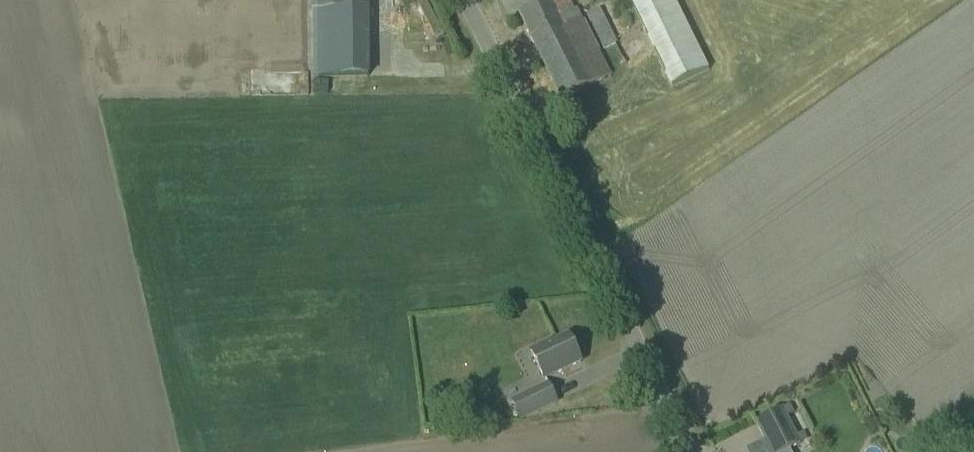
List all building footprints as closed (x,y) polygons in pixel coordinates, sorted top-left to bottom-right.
[(561,101),(611,76),(577,8),(572,10),(567,0),(547,0),(518,14),(561,101)] [(674,0),(631,0),(672,86),(708,69),(674,0)] [(368,76),(367,43),(367,8),(318,9),(319,78),(368,76)] [(588,15),(604,49),(616,43),(600,9),(588,15)] [(568,336),(545,347),(543,344),(530,351),(544,380),(581,362),(568,336)] [(512,402),(520,420),(556,403),(548,385),(512,402)] [(789,405),(782,409),(786,417),(793,413),(789,405)] [(770,451),(785,451),(800,444),(796,436),(786,417),(782,409),(755,422),(770,451)] [(802,433),(796,436),(800,444),(806,441),(802,433)]
